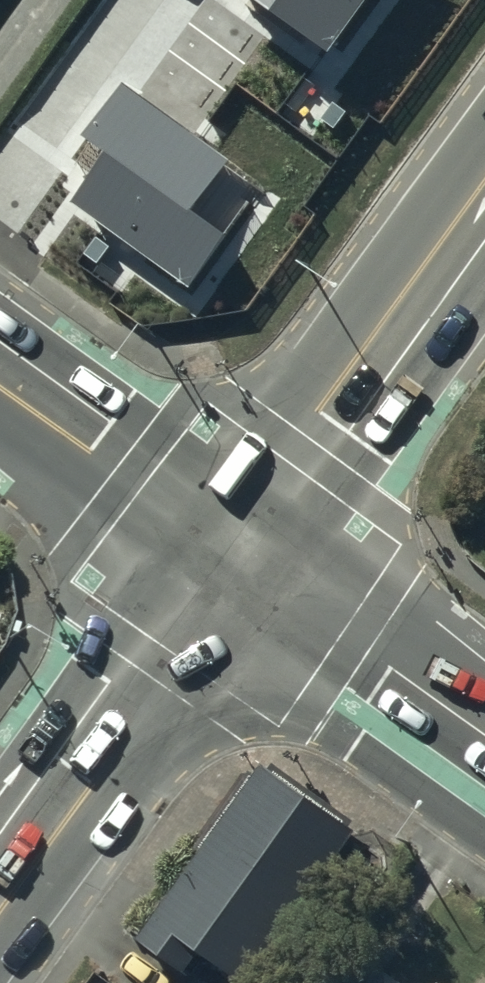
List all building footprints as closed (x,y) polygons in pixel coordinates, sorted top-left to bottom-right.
[(323,46),(356,0),(258,0),(323,46)] [(188,286),(263,192),(150,104),(76,198),(188,286)] [(137,933),(188,970),(202,950),(248,982),(250,982),(364,827),(265,769),(137,933)] [(368,982),(419,982),(385,959),(368,982)] [(437,970),(427,982),(456,982),(437,970)]
